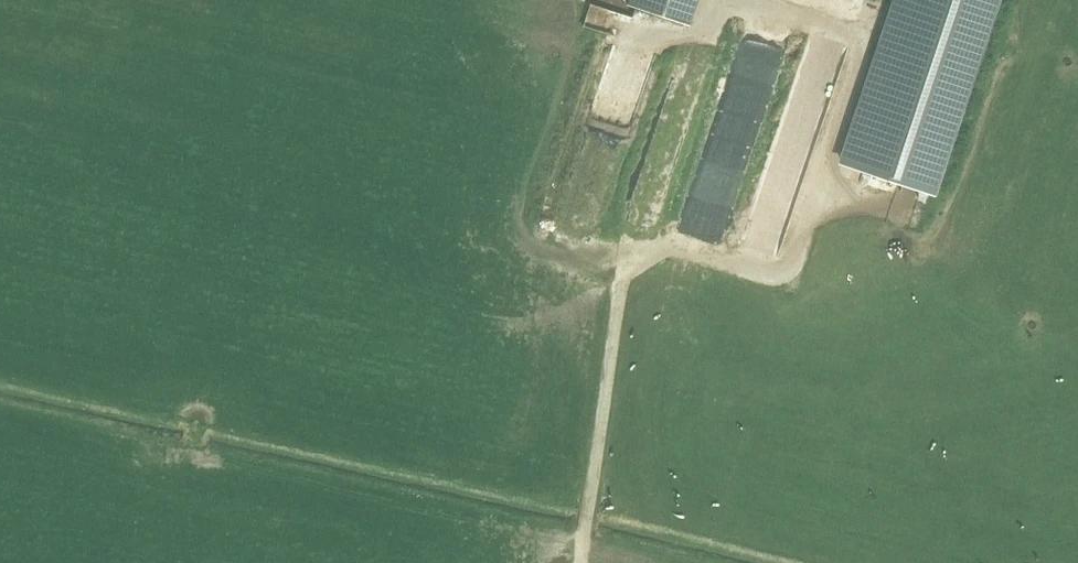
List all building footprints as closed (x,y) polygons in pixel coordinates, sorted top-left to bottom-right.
[(695,0),(629,0),(627,4),(687,24),(695,0)] [(841,163),(930,193),(995,0),(896,0),(841,163)]
